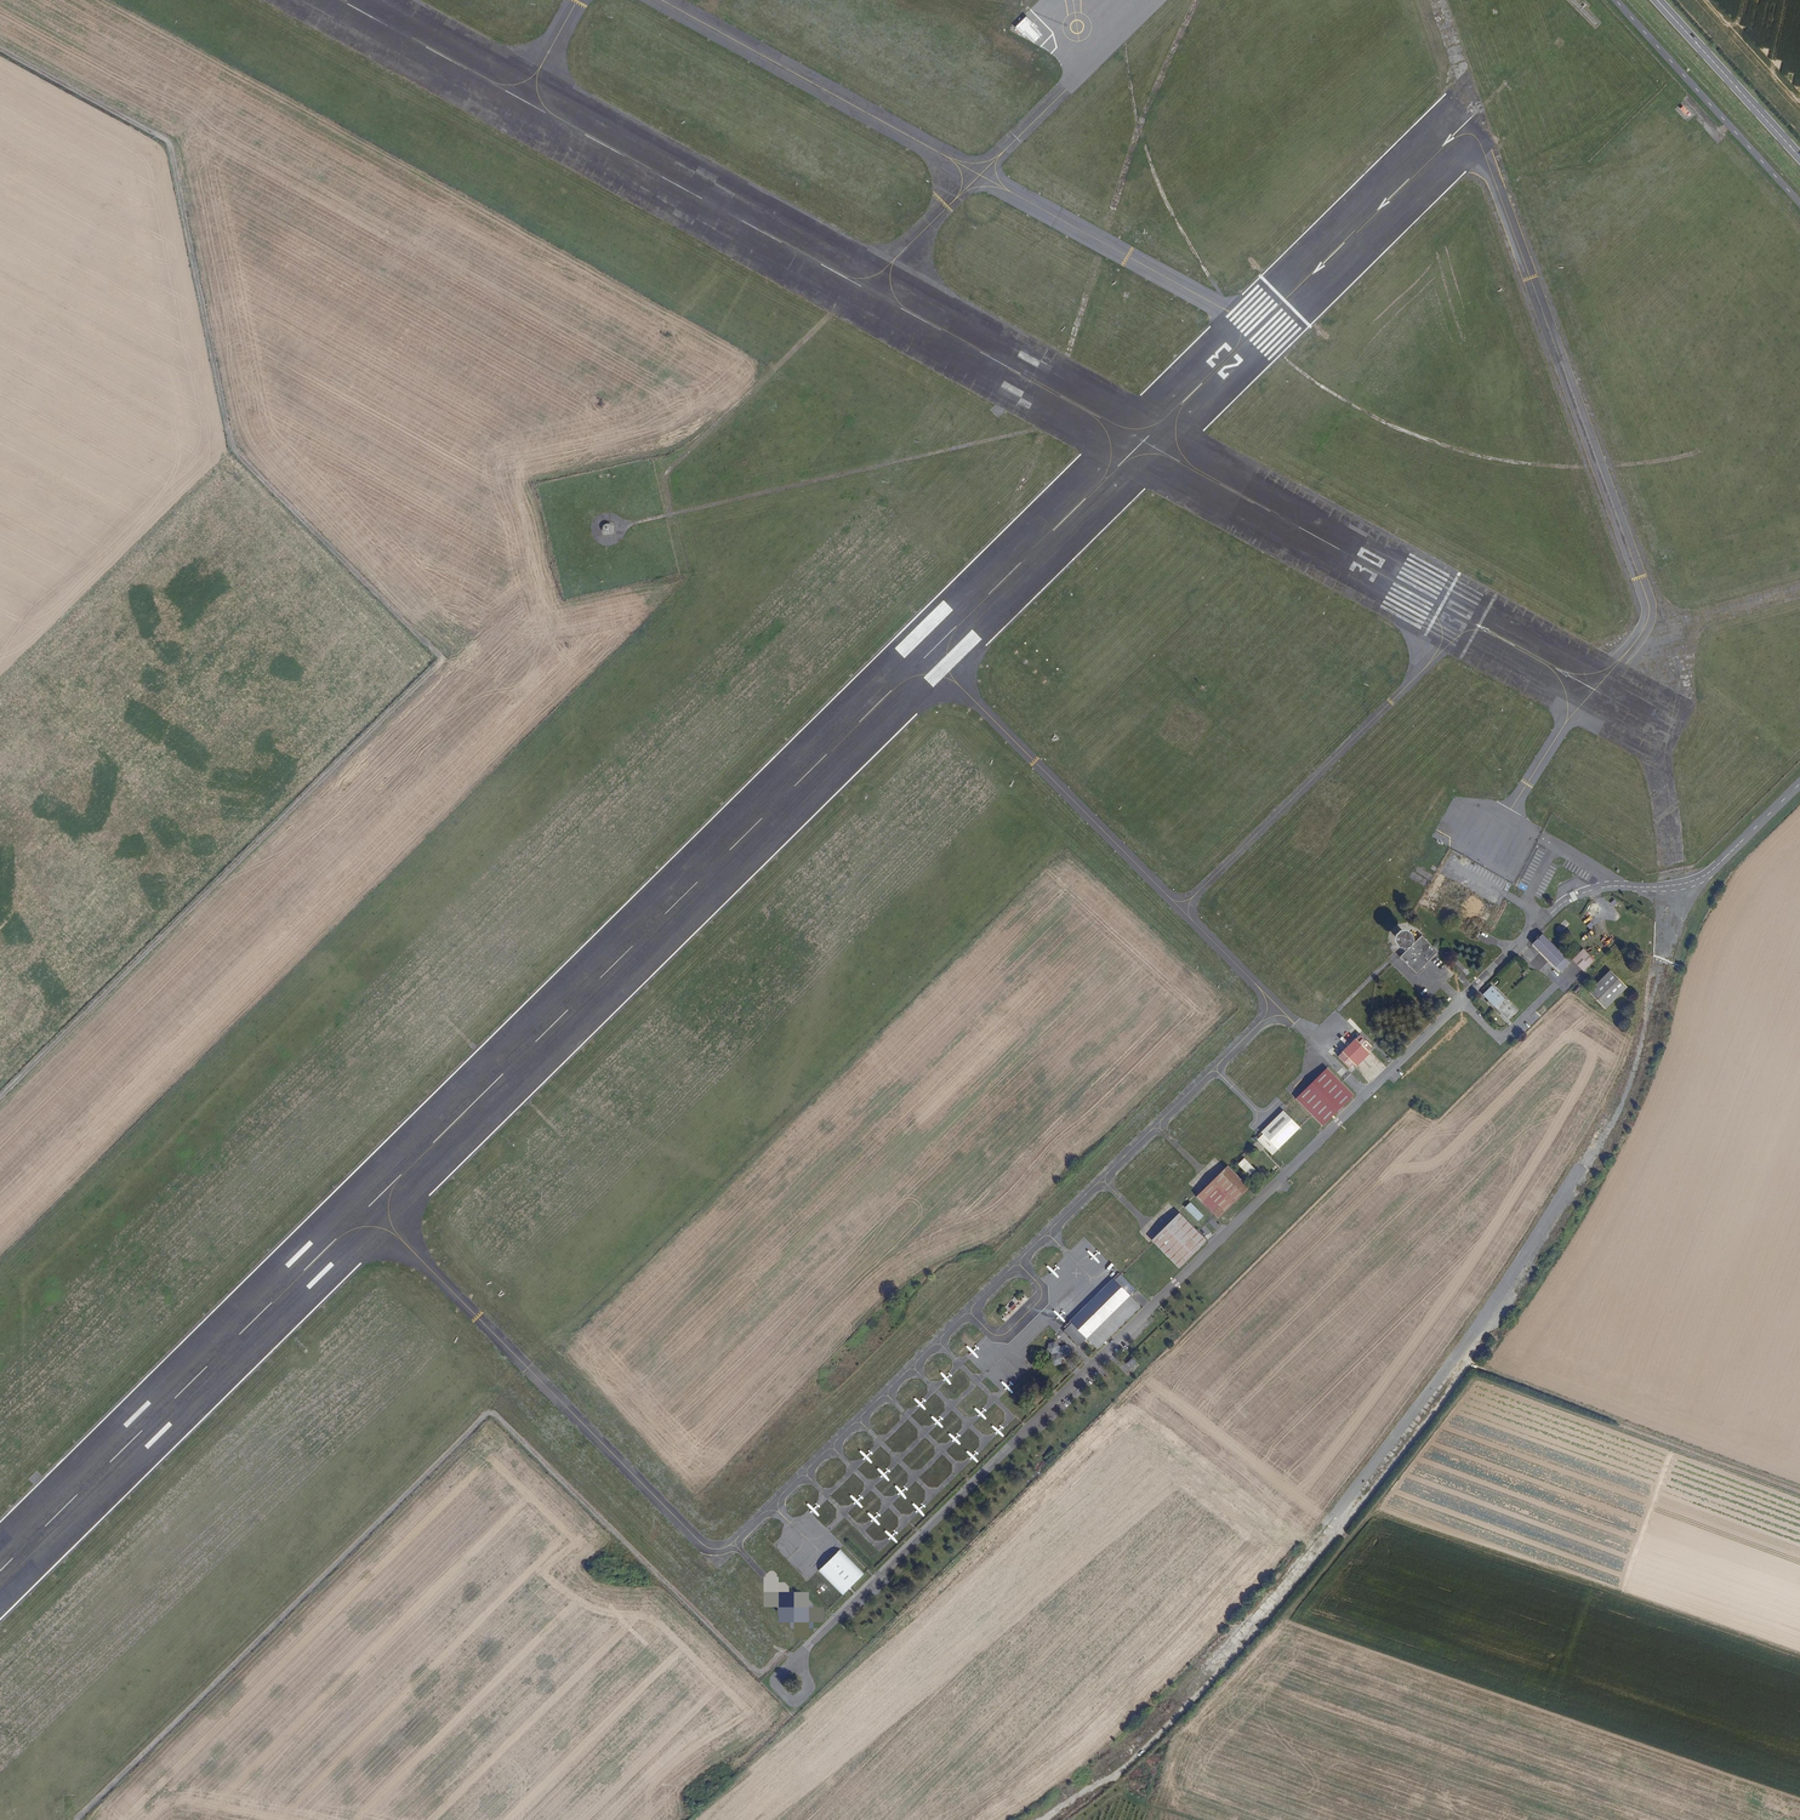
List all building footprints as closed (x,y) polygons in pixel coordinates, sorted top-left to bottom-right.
[(1395,931),(1395,939),(1398,943),(1403,945),(1407,945),(1410,948),(1400,958),(1416,973),(1438,951),(1422,935),(1413,945),(1411,942),(1413,936),(1411,930),(1406,926),(1399,927),(1395,931)] [(1544,933),(1535,942),(1562,969),(1571,960),(1544,933)] [(1585,946),(1574,957),(1585,969),(1596,958),(1585,946)] [(1457,956),(1454,960),(1469,973),(1472,970),(1457,956)] [(1534,968),(1531,964),(1524,971),(1528,974),(1534,968)] [(1629,987),(1612,970),(1590,992),(1607,1009),(1629,987)] [(1544,973),(1541,978),(1550,983),(1552,978),(1544,973)] [(1493,983),(1484,992),(1509,1016),(1518,1008),(1493,983)] [(1373,1045),(1362,1033),(1339,1056),(1350,1068),(1355,1063),(1373,1045)] [(1342,1082),(1338,1078),(1327,1067),(1294,1100),(1311,1117),(1321,1127),(1354,1094),(1342,1082)] [(1300,1127),(1283,1110),(1261,1133),(1263,1134),(1260,1137),(1258,1140),(1273,1155),(1300,1127)] [(1245,1161),(1240,1166),(1249,1175),(1254,1170),(1245,1161)] [(1229,1167),(1227,1165),(1226,1167),(1198,1194),(1197,1196),(1219,1218),(1250,1188),(1229,1167)] [(1206,1241),(1179,1213),(1151,1240),(1154,1242),(1179,1268),(1206,1241)] [(1142,1305),(1131,1294),(1137,1289),(1122,1274),(1116,1279),(1115,1278),(1072,1321),(1073,1322),(1065,1330),(1081,1345),(1088,1338),(1098,1348),(1142,1305)] [(1071,1349),(1067,1346),(1061,1347),(1056,1343),(1051,1344),(1048,1350),(1048,1351),(1052,1354),(1053,1356),(1052,1361),(1055,1365),(1060,1363),(1063,1357),(1065,1356),(1069,1355),(1071,1349)] [(1138,1364),(1133,1360),(1127,1367),(1131,1371),(1138,1364)] [(841,1550),(820,1572),(844,1596),(866,1574),(841,1550)] [(820,1614),(798,1592),(795,1596),(781,1610),(777,1614),(798,1635),(820,1614)]
